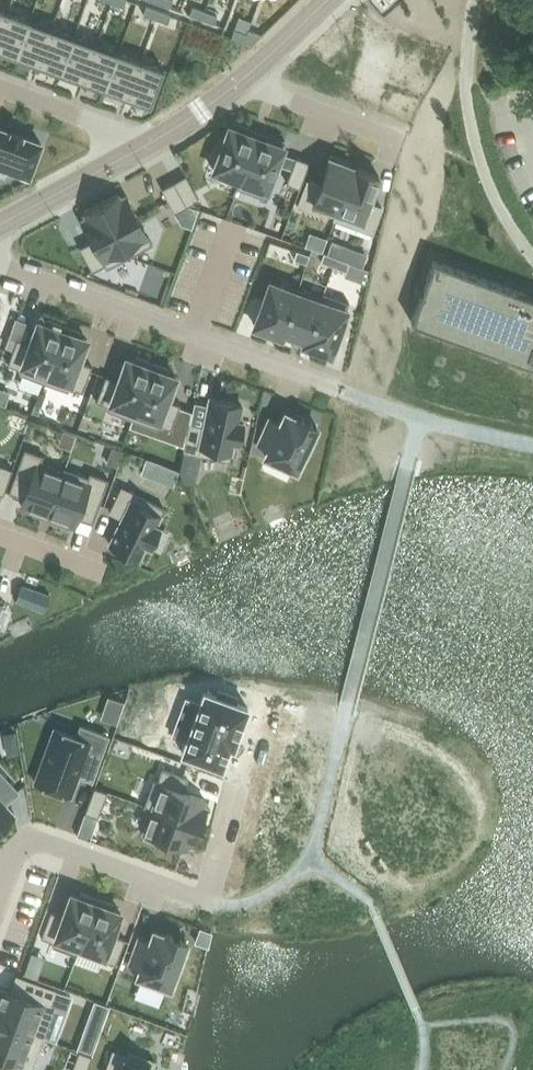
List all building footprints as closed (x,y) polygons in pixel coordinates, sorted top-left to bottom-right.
[(155,19),(158,11),(146,6),(143,15),(155,19)] [(201,19),(204,11),(192,7),(189,15),(201,19)] [(168,23),(171,15),(158,11),(155,19),(168,23)] [(214,24),(217,16),(204,11),(201,19),(214,24)] [(29,20),(7,12),(0,31),(0,51),(16,57),(29,20)] [(38,65),(51,28),(29,20),(16,57),(38,65)] [(60,73),(73,36),(51,28),(38,65),(60,73)] [(243,42),(246,34),(234,30),(231,38),(243,42)] [(250,45),(261,35),(248,30),(246,34),(243,42),(250,45)] [(82,81),(96,45),(73,36),(60,73),(82,81)] [(104,89),(118,53),(96,45),(82,81),(104,89)] [(127,98),(140,61),(118,53),(104,89),(127,98)] [(150,106),(163,69),(140,61),(127,98),(150,106)] [(220,136),(212,157),(217,158),(213,170),(239,180),(240,180),(257,132),(251,129),(230,122),(225,138),(220,136)] [(0,128),(0,165),(28,176),(40,143),(22,136),(22,134),(11,130),(10,132),(0,128)] [(239,180),(236,188),(264,198),(285,141),(265,134),(264,134),(257,132),(240,180),(239,180)] [(296,157),(286,183),(299,188),(309,162),(296,157)] [(307,180),(297,206),(311,211),(314,203),(336,211),(338,211),(354,167),(329,158),(324,173),(323,173),(323,174),(323,175),(322,179),(321,178),(320,180),(321,180),(319,184),(307,180)] [(336,211),(333,219),(372,233),(381,207),(369,202),(370,198),(371,198),(371,197),(372,192),(373,193),(373,191),(379,176),(355,167),(355,168),(354,167),(338,211),(336,211)] [(185,175),(173,182),(186,206),(199,199),(185,175)] [(173,182),(161,189),(174,213),(186,206),(173,182)] [(117,194),(100,203),(129,256),(152,244),(126,195),(120,199),(117,194)] [(91,241),(79,247),(92,271),(104,265),(106,269),(129,256),(100,203),(84,212),(86,217),(80,220),(91,241)] [(297,251),(294,259),(306,263),(309,255),(297,251)] [(385,330),(525,380),(522,392),(532,396),(532,293),(414,251),(385,330)] [(324,253),(321,262),(333,266),(336,258),(324,253)] [(336,258),(333,266),(345,271),(348,263),(336,258)] [(270,283),(254,326),(280,335),(296,292),(295,292),(270,283)] [(296,292),(280,335),(304,344),(322,297),(321,296),(296,287),(295,292),(296,292)] [(322,297),(304,344),(330,354),(349,302),(322,292),(321,296),(322,297)] [(17,338),(7,364),(20,369),(18,373),(43,382),(64,325),(46,319),(44,324),(37,321),(29,343),(17,338)] [(64,325),(43,382),(68,391),(69,387),(82,392),(92,366),(79,361),(87,339),(80,337),(82,332),(64,325)] [(105,376),(96,401),(108,406),(107,410),(132,419),(152,362),(136,356),(134,361),(126,358),(118,380),(105,376)] [(152,362),(132,419),(156,428),(158,424),(171,429),(180,403),(167,398),(175,376),(167,373),(169,369),(152,362)] [(189,424),(183,451),(229,461),(233,442),(238,443),(243,421),(238,420),(242,405),(209,398),(203,427),(189,424)] [(266,421),(255,446),(267,452),(264,459),(294,473),(302,456),(306,458),(314,442),(310,440),(315,430),(295,420),(294,423),(284,418),(279,427),(266,421)] [(24,449),(8,492),(24,498),(21,507),(47,516),(63,472),(62,472),(40,464),(43,456),(24,449)] [(0,465),(0,494),(3,495),(12,469),(0,465)] [(63,472),(47,516),(73,526),(76,518),(92,523),(108,480),(89,473),(88,477),(64,468),(62,472),(63,472)] [(121,487),(109,512),(122,518),(109,544),(118,549),(117,549),(128,554),(139,559),(145,545),(150,547),(159,527),(155,525),(164,508),(121,487)] [(22,585),(16,601),(43,611),(49,595),(22,585)] [(247,707),(235,703),(238,696),(218,689),(216,696),(204,691),(199,703),(185,698),(172,735),(186,740),(181,752),(221,767),(229,745),(233,747),(247,707)] [(92,780),(108,736),(80,725),(76,736),(54,728),(34,782),(70,795),(77,775),(78,775),(80,775),(82,771),(92,774),(90,780),(92,780)] [(13,732),(3,734),(5,744),(15,742),(13,732)] [(153,780),(143,806),(152,809),(152,808),(200,826),(207,808),(202,806),(204,799),(183,791),(187,779),(162,769),(157,782),(153,780)] [(15,815),(4,803),(17,791),(0,772),(0,828),(15,815)] [(94,787),(84,812),(97,817),(107,791),(94,787)] [(152,809),(143,833),(145,834),(144,838),(160,844),(162,840),(187,849),(189,842),(194,844),(200,826),(152,808),(152,809)] [(77,835),(89,840),(93,830),(80,825),(77,835)] [(50,911),(41,937),(54,942),(52,946),(77,955),(80,947),(97,898),(81,892),(79,897),(71,894),(63,916),(50,911)] [(97,898),(80,947),(103,955),(101,959),(102,959),(116,964),(125,939),(112,934),(120,912),(113,910),(112,909),(114,904),(97,898)] [(211,931),(200,928),(195,941),(207,946),(211,931)] [(137,937),(128,963),(141,968),(137,979),(168,990),(176,968),(180,970),(186,953),(182,952),(186,941),(181,939),(180,938),(180,939),(171,936),(172,935),(171,935),(166,933),(165,936),(154,932),(150,942),(137,937)] [(42,1037),(55,1041),(71,997),(54,991),(55,990),(17,976),(10,993),(7,992),(8,991),(6,990),(6,991),(0,989),(0,1022),(42,1037)] [(95,1001),(77,1050),(78,1051),(92,1055),(109,1006),(95,1001)] [(7,1062),(9,1058),(31,1066),(42,1037),(0,1022),(0,1059),(7,1062)] [(105,1069),(151,1069),(154,1061),(128,1051),(126,1055),(113,1050),(105,1069)] [(71,1069),(86,1069),(92,1055),(78,1051),(71,1069)]
